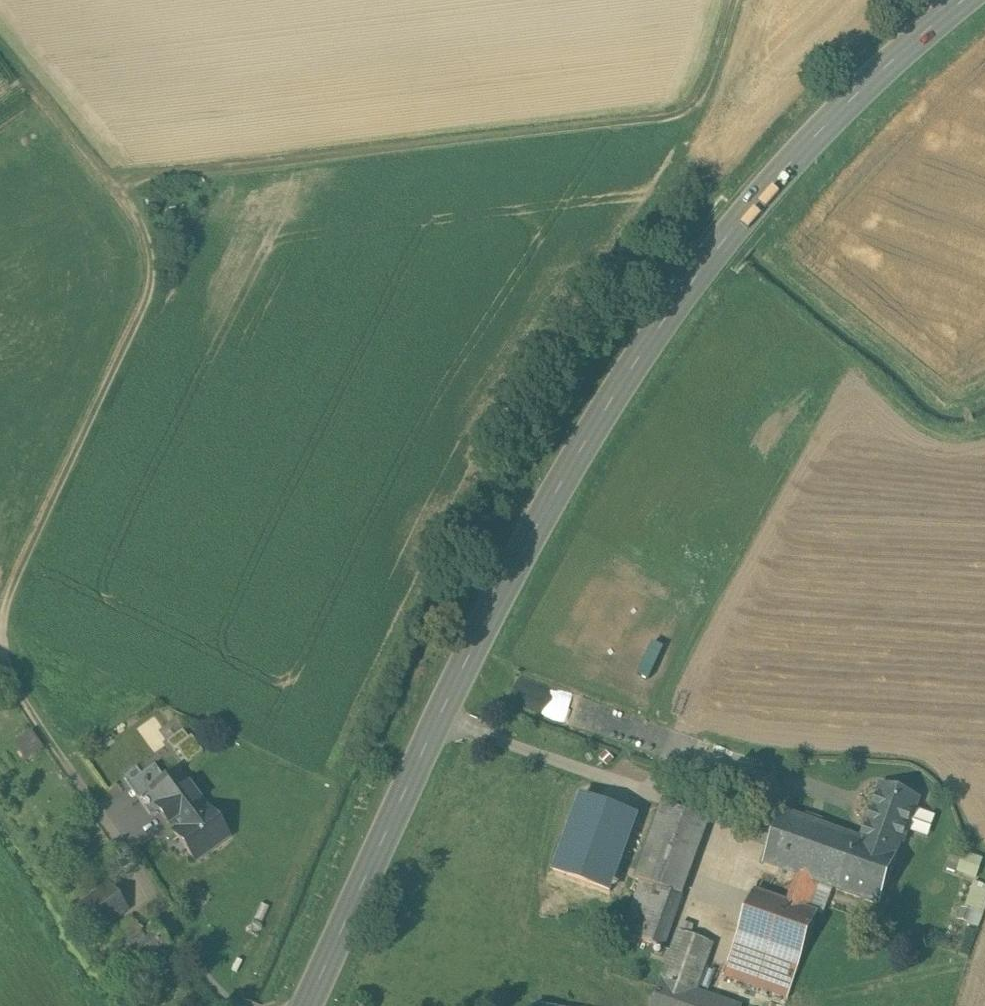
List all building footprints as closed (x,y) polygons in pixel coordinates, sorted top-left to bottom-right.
[(562,719),(588,728),(595,708),(570,699),(562,719)] [(44,747),(31,727),(13,738),(27,758),(44,747)] [(139,801),(163,783),(153,770),(129,787),(139,801)] [(139,801),(150,816),(157,812),(176,798),(178,802),(193,791),(178,772),(163,783),(139,801)] [(888,789),(882,787),(875,805),(869,808),(872,814),(862,841),(896,853),(900,842),(903,843),(908,828),(913,820),(913,818),(913,812),(918,800),(911,797),(908,794),(903,791),(898,789),(893,789),(888,789)] [(227,837),(215,821),(206,810),(193,791),(178,802),(192,820),(179,830),(174,834),(194,862),(227,837)] [(759,798),(743,792),(739,805),(754,810),(759,798)] [(168,826),(173,823),(179,830),(192,820),(178,802),(176,798),(157,812),(168,826)] [(643,881),(683,895),(710,821),(663,805),(636,879),(643,881)] [(862,841),(783,812),(764,864),(799,876),(818,883),(833,888),(880,905),(899,854),(896,853),(862,841)] [(983,855),(963,850),(958,870),(977,876),(983,855)] [(789,904),(808,911),(818,883),(799,876),(789,904)] [(683,895),(643,881),(623,935),(663,949),(683,895)] [(976,881),(962,920),(979,926),(984,909),(984,885),(976,881)] [(833,888),(818,883),(808,911),(818,914),(823,916),(833,888)] [(109,886),(82,906),(100,929),(126,910),(109,886)] [(789,904),(755,892),(734,950),(797,973),(818,914),(808,911),(789,904)] [(143,933),(132,918),(106,937),(138,979),(174,953),(154,926),(143,933)] [(680,933),(663,980),(696,992),(713,944),(680,933)] [(789,997),(797,973),(734,950),(725,975),(789,997)] [(663,980),(653,1005),(733,1005),(696,992),(663,980)]
